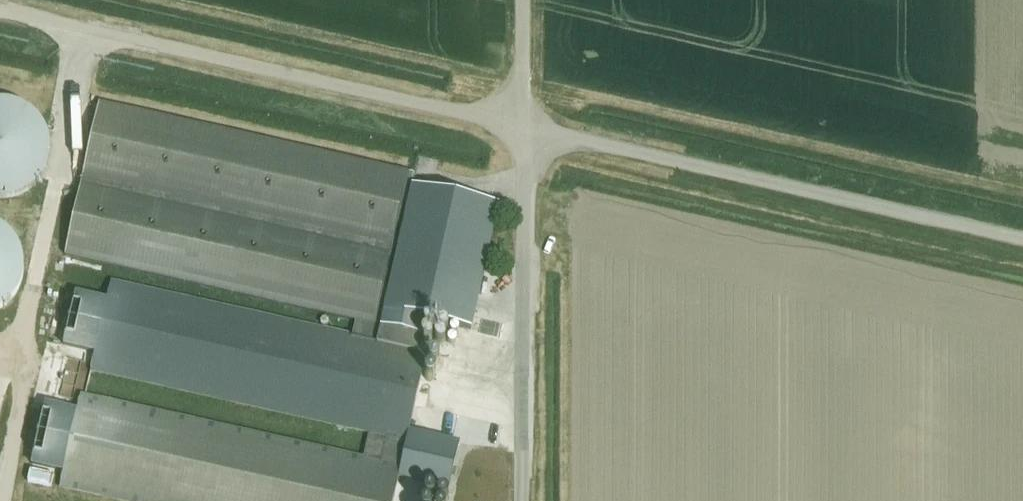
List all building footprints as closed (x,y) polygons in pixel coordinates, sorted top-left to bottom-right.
[(8,199),(16,197),(24,193),(31,188),(38,182),(43,175),(46,167),(49,158),(49,150),(49,141),(46,132),(43,124),(38,118),(32,111),(25,106),(17,103),(8,100),(0,100),(0,200),(8,199)] [(62,487),(123,500),(394,500),(400,478),(410,432),(428,354),(418,352),(422,337),(426,320),(472,331),(500,206),(414,187),(417,176),(100,105),(66,257),(357,321),(353,338),(112,284),(108,301),(76,294),(64,345),(97,352),(93,371),(369,432),(363,459),(82,397),(79,412),(65,471),(62,487)] [(4,310),(11,305),(17,299),(21,292),(25,284),(27,276),(27,267),(27,259),(25,251),(21,243),(17,236),(11,230),(4,225),(0,222),(0,312),(4,310)] [(45,405),(32,464),(58,470),(65,471),(79,412),(71,411),(45,405)] [(410,432),(400,478),(446,488),(457,443),(410,432)]
